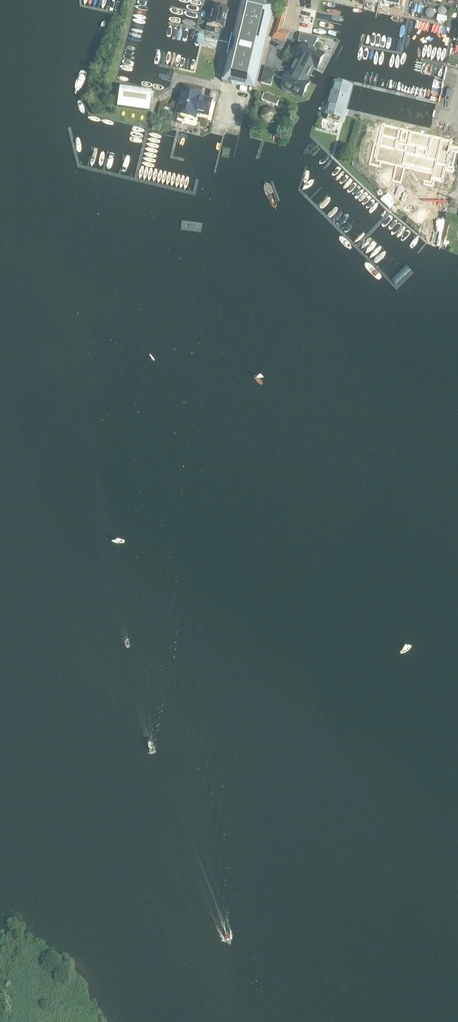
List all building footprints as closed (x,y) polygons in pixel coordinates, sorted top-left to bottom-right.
[(255,0),(242,0),(223,81),(256,88),(275,5),(262,2),(255,0)] [(378,3),(402,8),(404,0),(365,0),(378,3)] [(217,25),(225,27),(229,10),(215,6),(215,10),(212,9),(210,16),(213,17),(211,24),(208,23),(206,31),(215,33),(217,25)] [(439,13),(437,19),(446,21),(448,15),(439,13)] [(280,14),(273,37),(285,41),(288,32),(282,29),(286,16),(280,14)] [(294,66),(311,74),(314,69),(314,68),(318,69),(324,55),(313,49),(319,38),(301,34),(299,42),(304,45),(297,58),(298,59),(297,59),(297,60),(294,66)] [(308,81),(311,74),(294,66),(291,72),(290,73),(289,74),(279,71),(277,78),(286,81),(283,87),(285,88),(284,90),(291,94),(292,92),(303,98),(311,84),(307,82),(308,81)] [(263,77),(264,78),(273,80),(275,70),(267,68),(266,67),(263,77)] [(336,83),(328,113),(342,117),(350,87),(336,83)] [(154,94),(123,87),(119,107),(150,114),(154,94)] [(201,97),(202,93),(184,89),(179,112),(187,114),(187,116),(196,118),(197,112),(210,115),(213,100),(201,97)] [(262,101),(277,106),(280,99),(265,93),(262,101)] [(413,101),(409,120),(428,124),(433,106),(413,101)] [(267,123),(275,121),(277,114),(272,108),(265,110),(262,117),(267,123)] [(161,110),(159,118),(167,120),(169,112),(161,110)] [(382,124),(377,144),(393,149),(398,128),(382,124)] [(403,151),(401,162),(431,169),(429,176),(440,178),(443,165),(445,165),(446,159),(445,158),(446,155),(447,155),(449,149),(447,149),(449,140),(408,130),(405,143),(425,148),(424,156),(403,151)]
